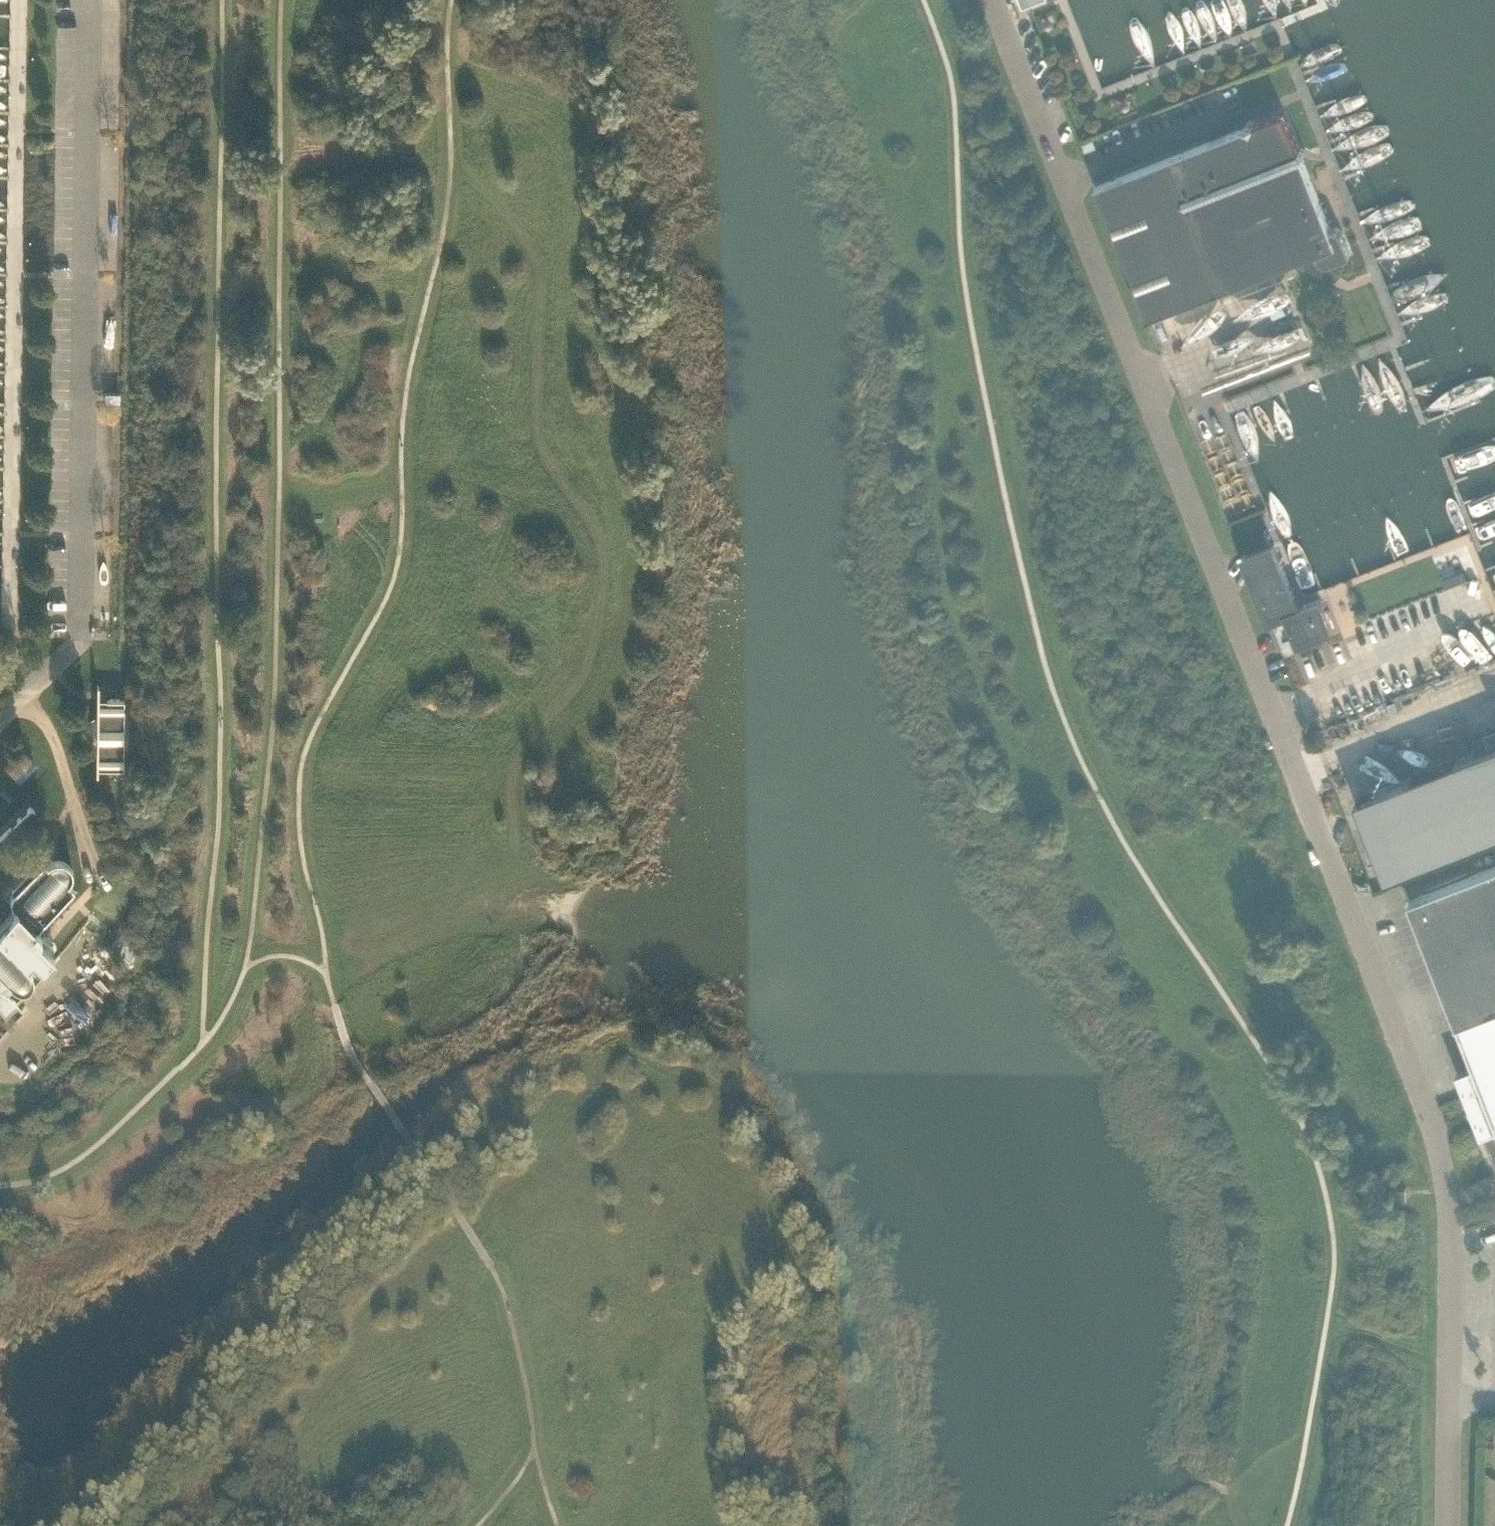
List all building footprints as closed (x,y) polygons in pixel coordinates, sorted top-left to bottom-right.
[(1335,227),(1331,228),(1285,111),(1096,185),(1148,317),(1317,251),(1321,260),(1328,263),(1352,254),(1342,230),(1335,227)] [(1288,613),(1299,642),(1333,628),(1321,599),(1298,607),(1273,544),(1244,555),(1269,620),(1288,613)] [(1471,644),(1490,635),(1482,617),(1463,625),(1471,644)] [(96,773),(106,769),(123,769),(124,700),(107,700),(97,689),(97,714),(80,723),(96,751),(96,773)] [(1356,798),(1387,877),(1494,836),(1494,744),(1356,798)] [(23,1010),(12,1001),(55,954),(39,938),(43,934),(38,929),(45,922),(75,890),(68,885),(70,882),(72,880),(73,877),(73,874),(73,872),(72,869),(70,866),(68,864),(66,863),(63,861),(61,861),(58,860),(56,861),(53,862),(51,862),(50,864),(48,866),(44,862),(42,865),(7,833),(0,840),(0,1034),(23,1010)] [(1410,900),(1458,1024),(1494,1010),(1494,867),(1410,900)] [(1458,1024),(1494,1118),(1494,1010),(1458,1024)] [(1406,1188),(1390,1189),(1391,1201),(1406,1200),(1406,1188)]
